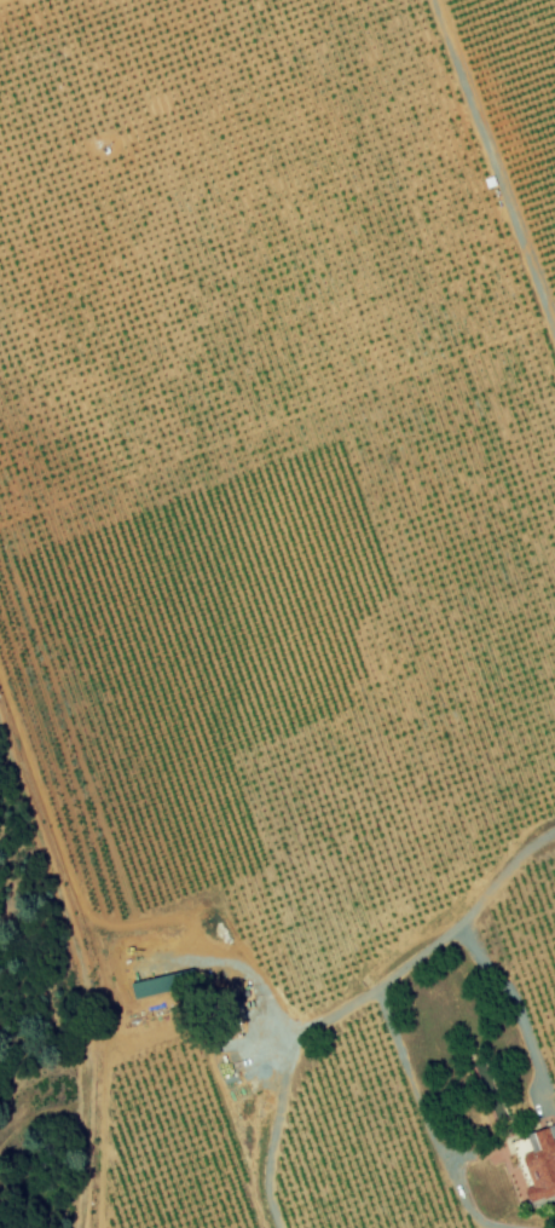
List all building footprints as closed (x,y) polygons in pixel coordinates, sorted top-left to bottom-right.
[(521,1189),(525,1202),(554,1194),(554,1151),(548,1127),(531,1132),(536,1150),(519,1155),(528,1187),(521,1189)]
